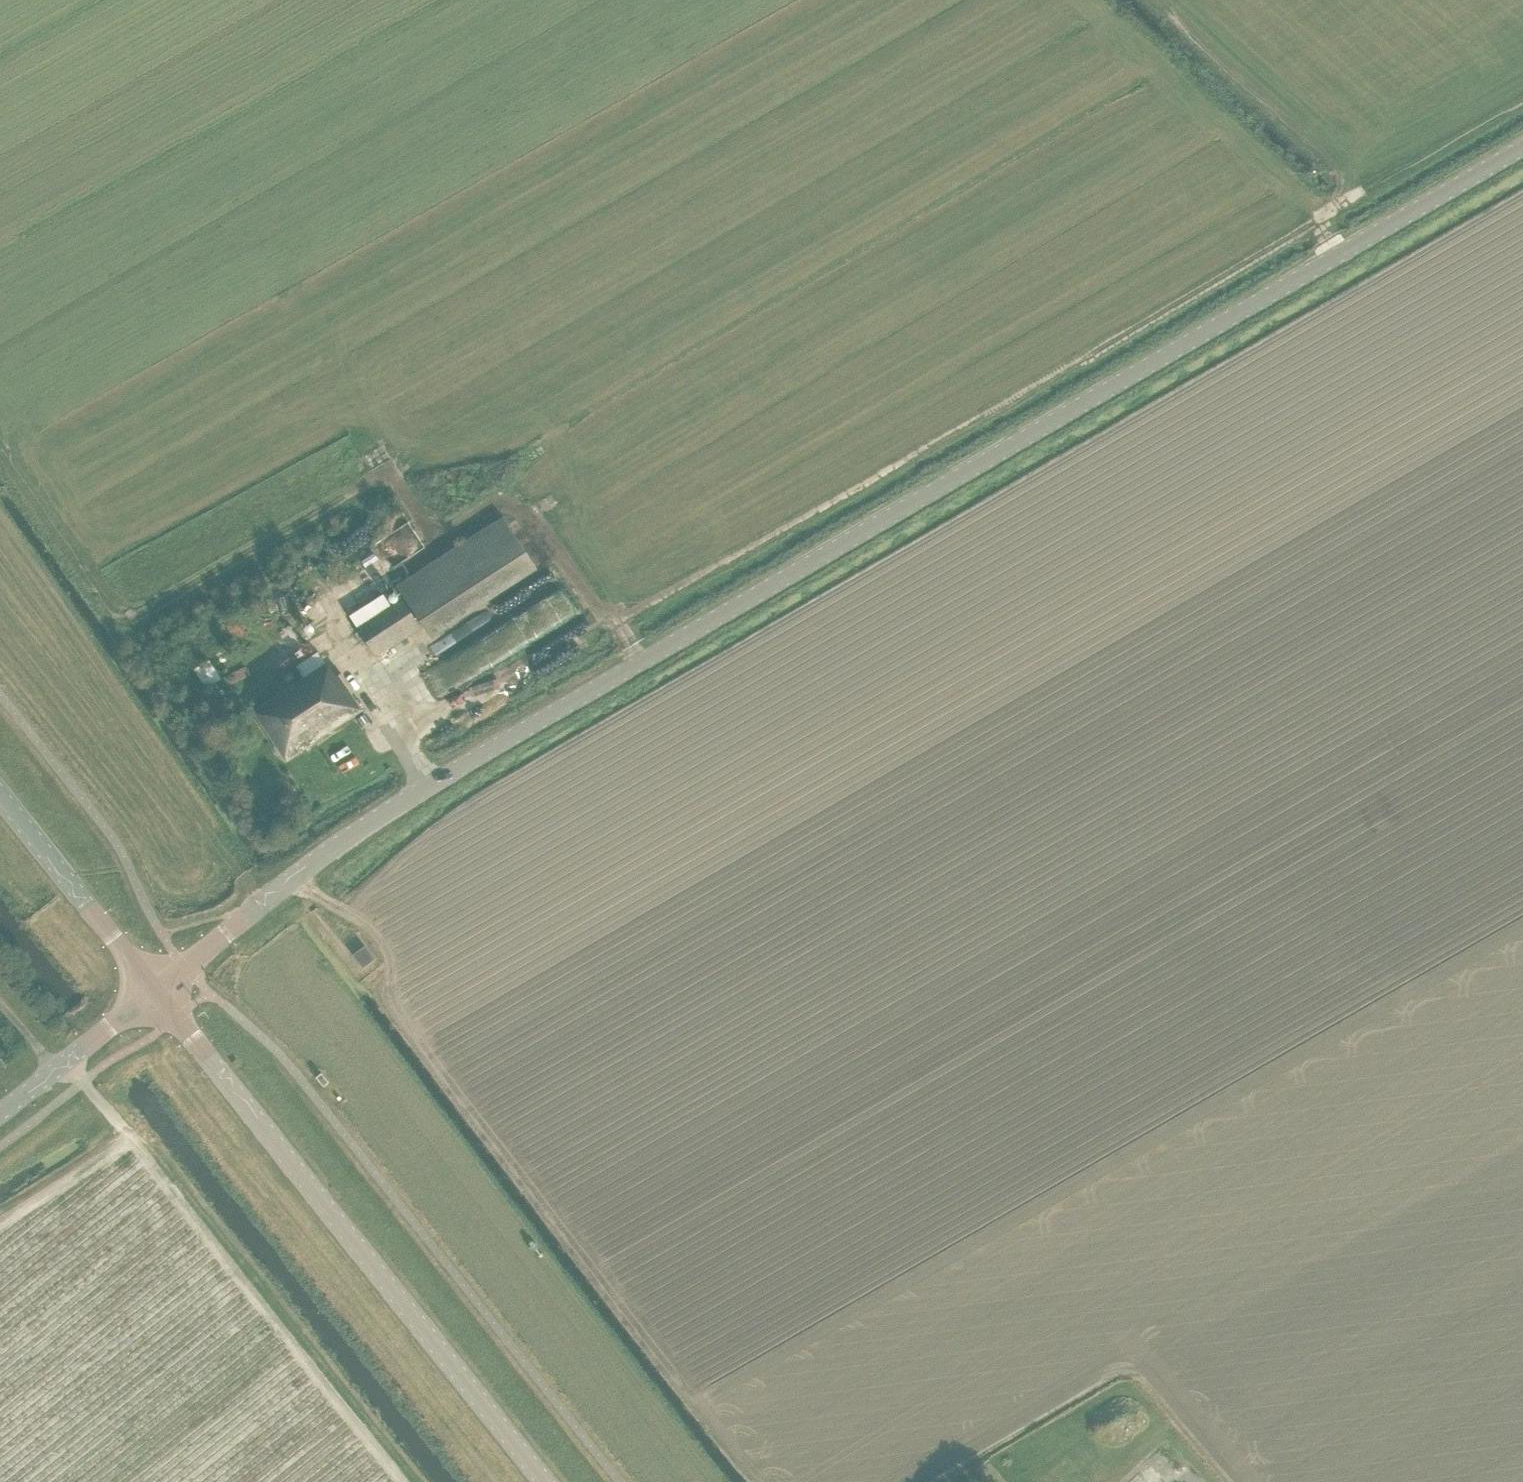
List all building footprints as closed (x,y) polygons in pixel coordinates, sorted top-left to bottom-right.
[(402,599),(357,628),(376,658),(394,647),(401,642),(421,629),(402,599)] [(401,642),(394,647),(397,652),(404,647),(401,642)] [(306,678),(255,711),(287,762),(362,711),(338,675),(335,678),(327,664),(306,678)] [(363,969),(375,959),(365,946),(353,955),(363,969)]
